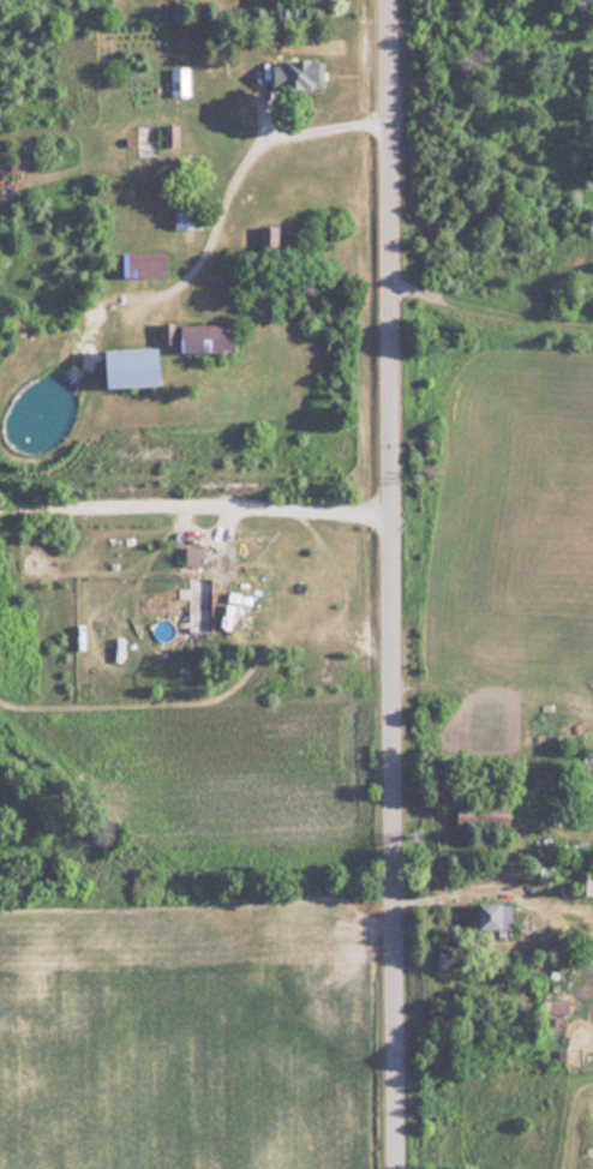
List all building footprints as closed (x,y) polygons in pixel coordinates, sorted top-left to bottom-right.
[(273,59),(272,87),(325,88),(326,60),(273,59)] [(172,96),(190,96),(190,67),(171,67),(172,96)] [(200,213),(177,213),(177,227),(200,227),(200,213)] [(281,256),(281,226),(262,226),(262,256),(281,256)] [(241,322),(184,322),(184,350),(241,350),(241,322)] [(112,384),(166,383),(165,346),(111,347),(112,384)] [(215,630),(215,574),(190,574),(190,630),(215,630)] [(512,800),(458,800),(458,828),(512,828),(512,800)] [(582,893),(592,893),(592,873),(582,873),(582,893)] [(513,928),(513,902),(480,902),(480,928),(513,928)] [(543,1011),(569,1011),(569,999),(543,999),(543,1011)]
